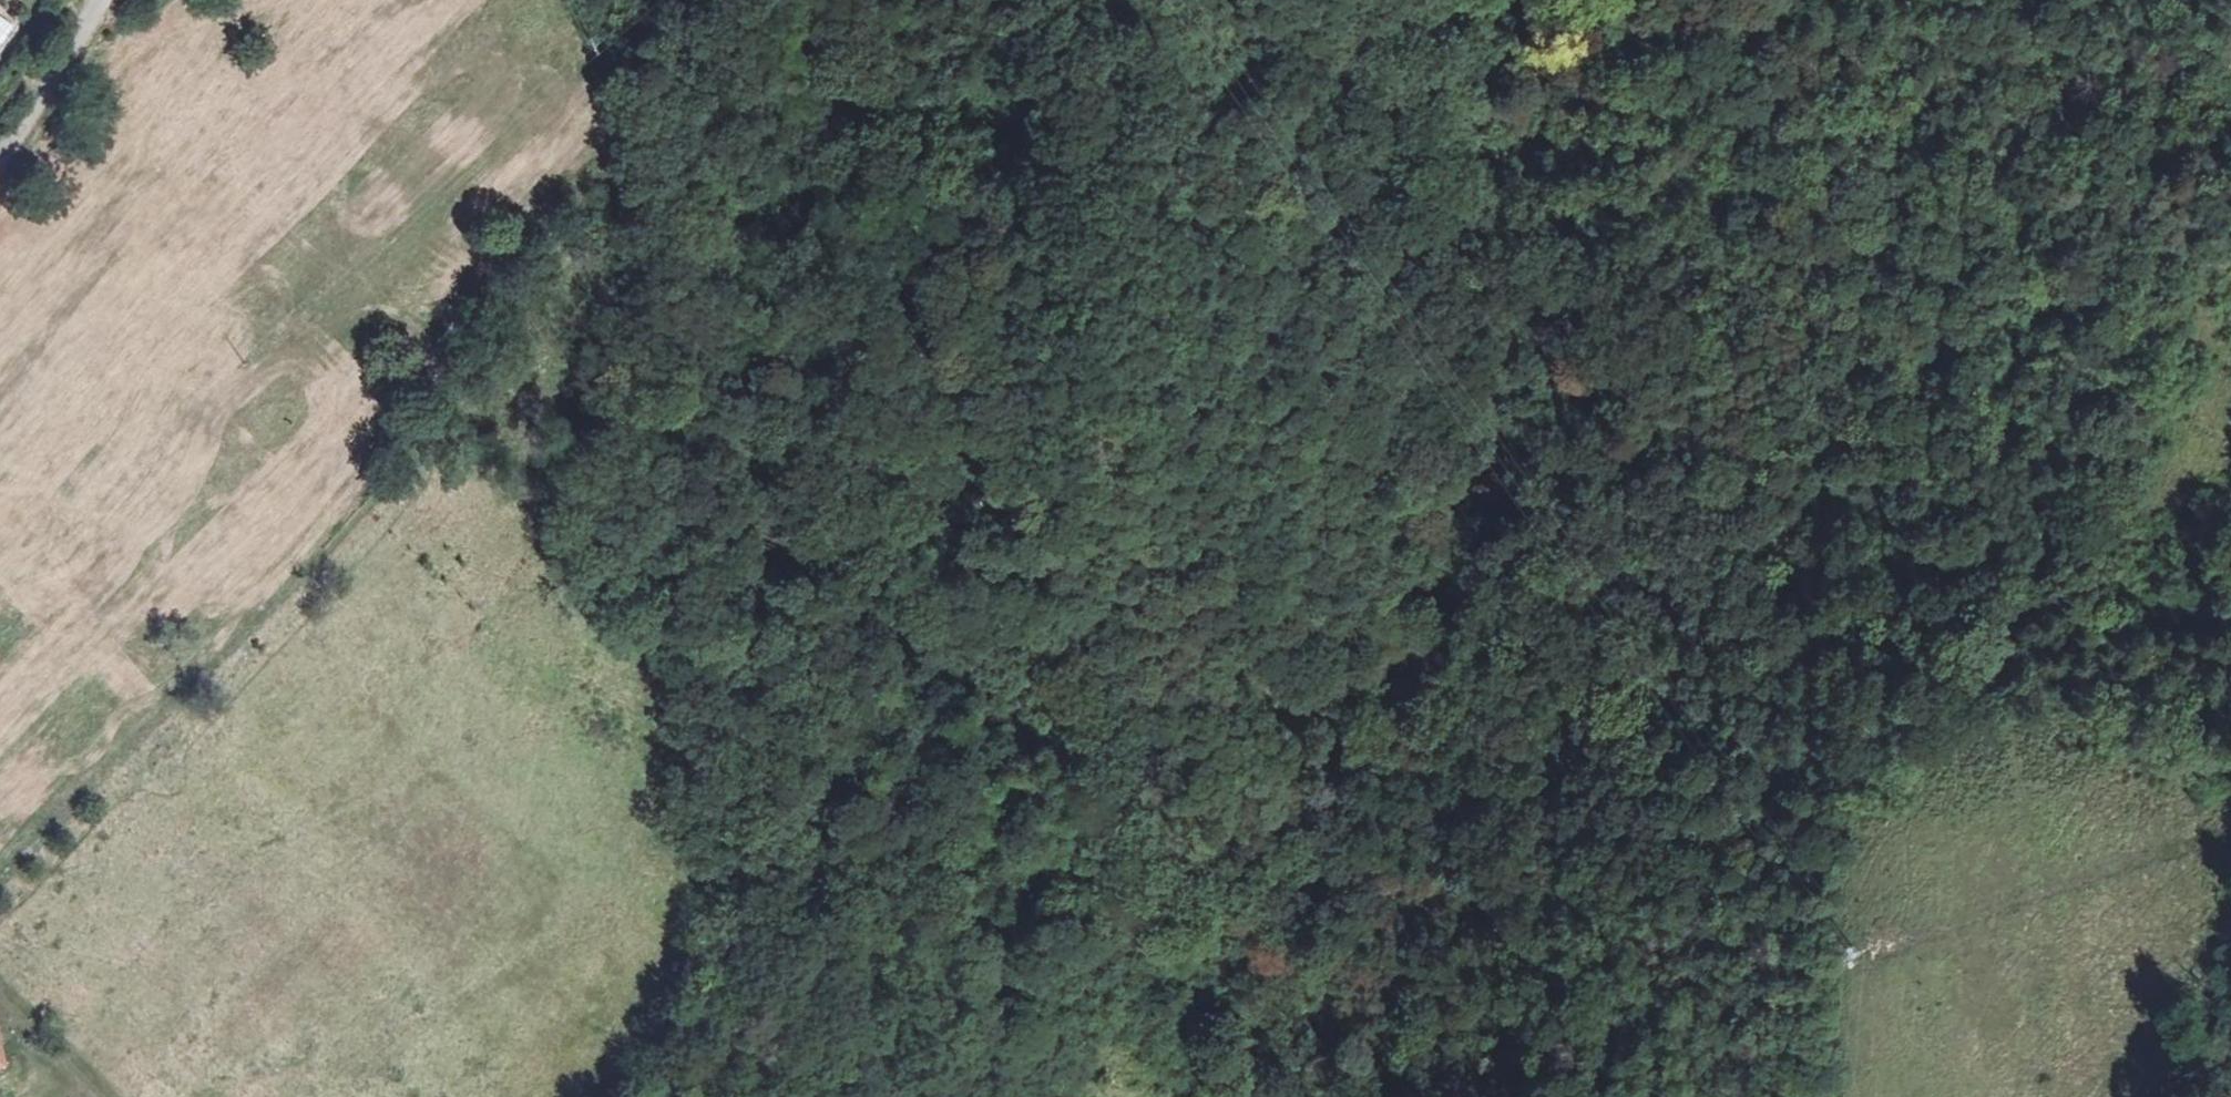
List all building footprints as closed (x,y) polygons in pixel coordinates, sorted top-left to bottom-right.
[(2217,1047),(2220,1067),(2230,1065),(2230,1045),(2217,1047)]
